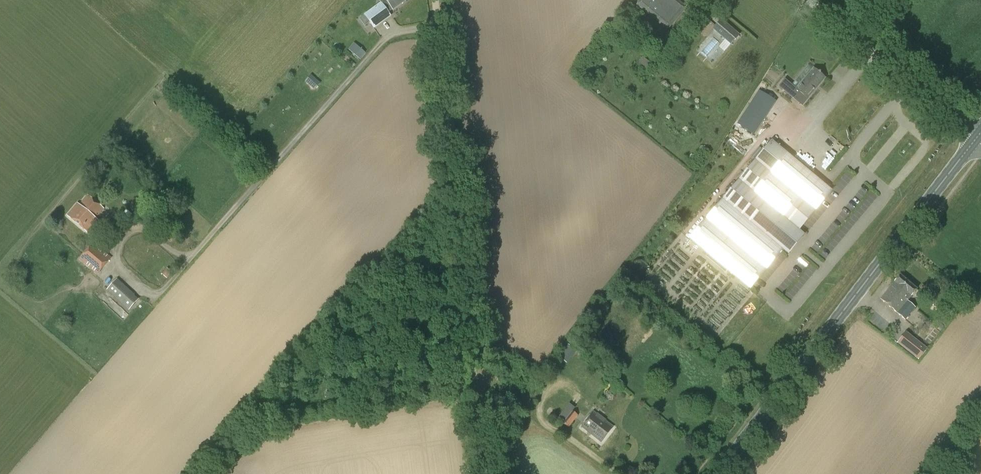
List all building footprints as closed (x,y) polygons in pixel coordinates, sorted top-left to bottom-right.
[(378,0),(381,4),(364,16),(373,29),(390,17),(383,7),(390,3),(393,9),(406,0),(378,0)] [(677,0),(642,0),(638,4),(668,30),(686,8),(677,0)] [(739,35),(721,20),(713,31),(731,44),(739,35)] [(354,44),(349,50),(360,60),(365,54),(354,44)] [(813,69),(796,89),(785,80),(780,87),(802,105),(807,99),(825,78),(813,69)] [(311,76),(305,82),(314,90),(319,83),(311,76)] [(766,102),(754,94),(732,127),(745,136),(766,102)] [(748,289),(781,250),(831,190),(771,140),(689,239),(748,289)] [(99,220),(96,218),(104,208),(88,195),(80,204),(78,203),(68,216),(88,232),(99,220)] [(128,207),(137,215),(145,206),(136,198),(128,207)] [(111,255),(94,241),(79,257),(98,272),(111,255)] [(905,320),(915,308),(907,301),(917,289),(901,276),(895,282),(896,283),(882,299),(905,320)] [(139,299),(116,278),(106,289),(129,311),(139,299)] [(911,337),(903,347),(916,357),(923,348),(911,337)] [(577,351),(568,344),(559,357),(568,364),(577,351)] [(579,416),(572,410),(563,422),(570,427),(579,416)] [(583,427),(602,441),(613,427),(594,412),(583,427)]
